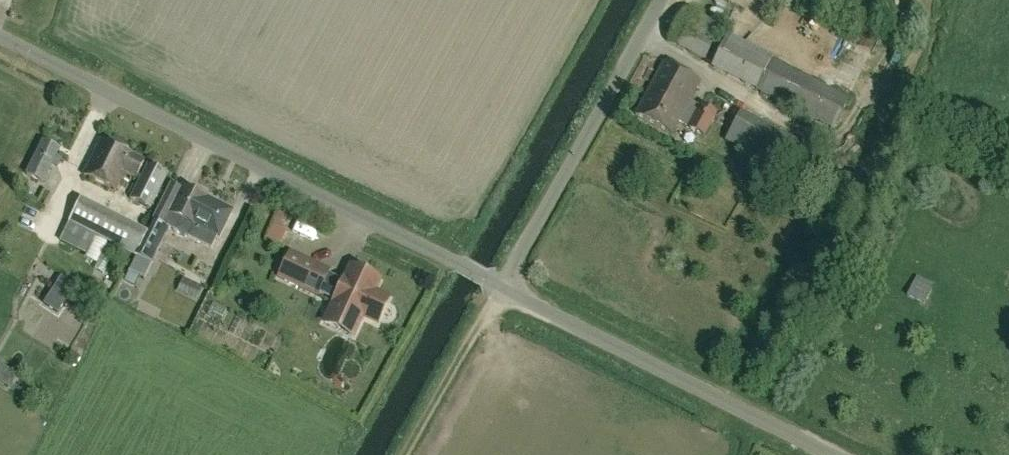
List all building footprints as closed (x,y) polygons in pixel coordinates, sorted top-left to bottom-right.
[(686,9),(667,42),(705,62),(723,28),(686,9)] [(849,100),(771,61),(726,38),(711,68),(756,91),(834,131),(849,100)] [(704,137),(716,116),(700,107),(690,102),(700,84),(663,64),(635,116),(671,136),(678,123),(704,137)] [(811,152),(740,112),(724,140),(795,180),(811,152)] [(84,177),(115,193),(125,174),(135,179),(143,163),(102,142),(84,177)] [(43,143),(26,176),(43,184),(59,151),(43,143)] [(147,166),(130,200),(150,211),(167,176),(147,166)] [(182,191),(171,186),(153,222),(154,222),(136,256),(154,265),(171,230),(213,251),(219,238),(220,239),(233,213),(184,188),(182,191)] [(148,232),(80,198),(68,223),(96,237),(106,242),(119,249),(115,256),(126,262),(130,255),(135,258),(148,232)] [(272,224),(282,229),(288,217),(278,212),(272,224)] [(276,278),(317,298),(330,271),(290,251),(276,278)] [(378,321),(387,301),(372,294),(378,281),(351,268),(329,314),(356,327),(362,314),(378,321)] [(134,287),(139,276),(129,271),(123,282),(134,287)] [(912,271),(903,288),(918,296),(927,279),(912,271)] [(196,301),(202,289),(193,284),(187,296),(196,301)] [(66,301),(52,291),(43,305),(57,314),(66,301)] [(807,342),(797,337),(792,346),(802,352),(807,342)] [(9,388),(17,374),(0,364),(0,383),(9,388)]
